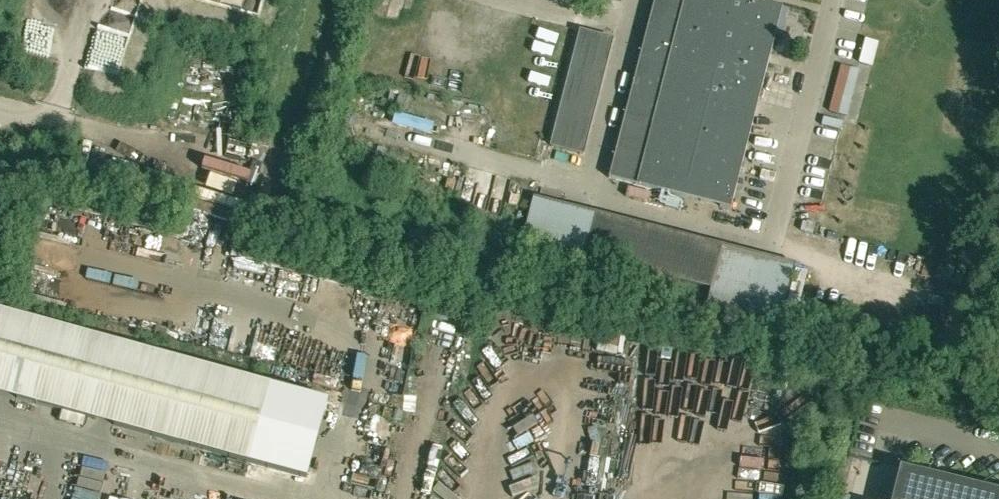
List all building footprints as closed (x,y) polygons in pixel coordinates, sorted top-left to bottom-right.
[(609,176),(636,184),(731,208),(783,5),(762,0),(655,0),(625,115),(609,176)] [(581,30),(551,145),(583,153),(613,38),(581,30)] [(584,258),(585,255),(596,211),(533,195),(521,242),(584,258)] [(585,255),(711,288),(722,244),(596,211),(585,255)] [(722,244),(711,288),(706,306),(778,325),(794,262),(722,244)] [(62,410),(86,416),(249,461),(307,477),(328,400),(271,384),(0,310),(0,393),(62,410)] [(940,479),(940,477),(900,467),(892,498),(998,498),(998,493),(940,479)]
